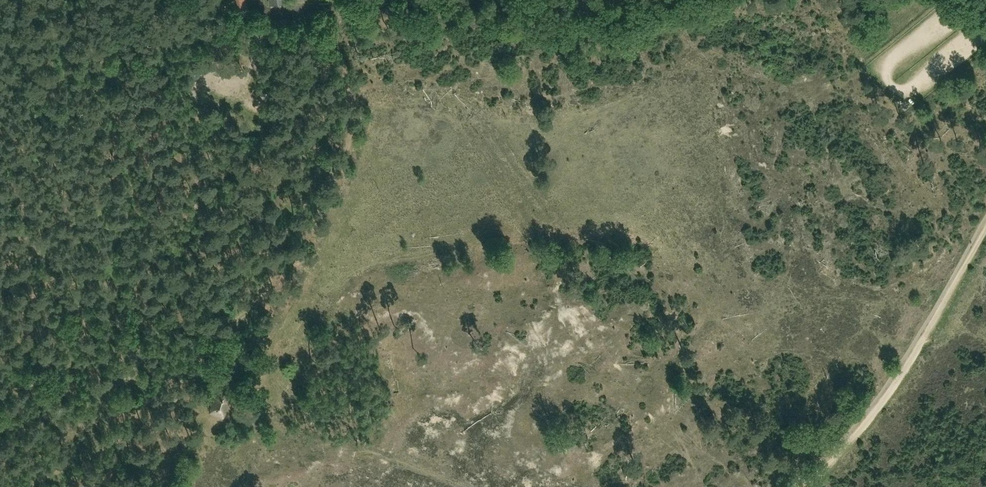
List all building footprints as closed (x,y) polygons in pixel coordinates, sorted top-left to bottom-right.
[(251,8),(250,0),(234,0),(234,10),(251,8)] [(201,76),(196,78),(201,85),(205,82),(201,76)] [(217,390),(210,413),(224,418),(232,395),(217,390)]
